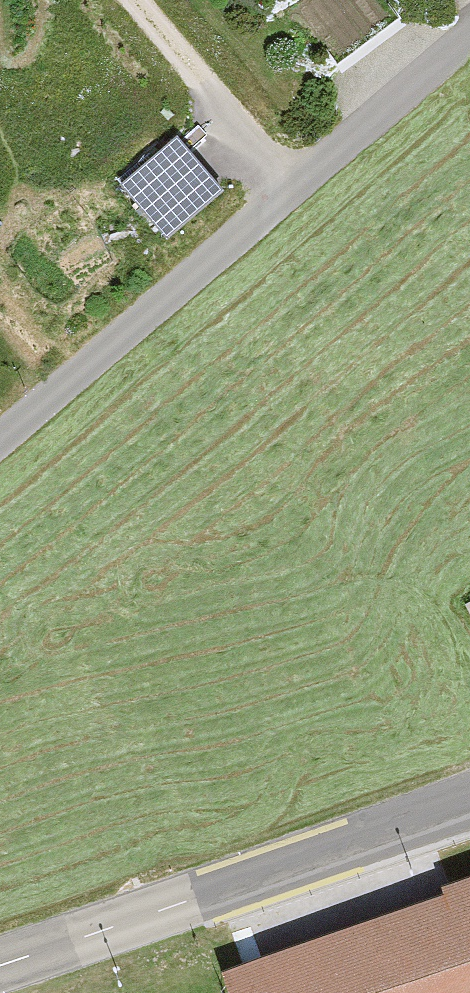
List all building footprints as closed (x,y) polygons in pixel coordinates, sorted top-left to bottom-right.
[(442,874),(443,881),(223,960),(234,992),(469,992),(469,864),(442,874)]
